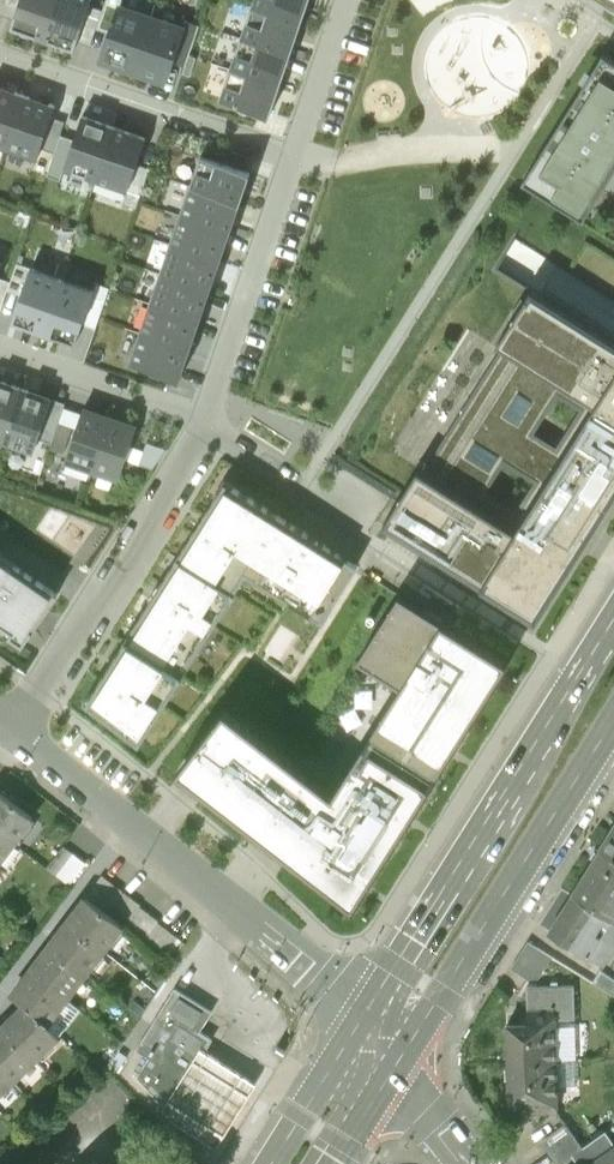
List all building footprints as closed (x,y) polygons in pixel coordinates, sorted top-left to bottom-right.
[(11,27),(43,38),(55,0),(20,0),(11,27)] [(43,38),(74,48),(91,0),(55,0),(43,38)] [(253,4),(302,21),(309,0),(254,0),(253,4)] [(152,14),(120,4),(102,58),(133,69),(152,14)] [(302,21),(253,4),(242,35),(292,52),(302,21)] [(184,25),(152,14),(133,69),(165,80),(184,25)] [(281,83),(292,52),(242,35),(231,66),(281,83)] [(583,220),(613,171),(613,60),(603,54),(522,182),(583,220)] [(281,83),(231,66),(220,98),(270,115),(281,83)] [(0,87),(0,147),(7,150),(25,95),(0,87)] [(56,106),(25,95),(7,150),(37,160),(56,106)] [(117,125),(86,115),(68,169),(99,179),(117,125)] [(148,136),(117,125),(99,179),(129,190),(148,136)] [(249,156),(237,152),(232,164),(245,168),(249,156)] [(251,172),(201,155),(191,185),(241,202),(251,172)] [(191,185),(181,214),(231,231),(241,202),(191,185)] [(231,231),(181,214),(171,244),(220,261),(231,231)] [(499,265),(543,289),(559,260),(515,236),(499,265)] [(160,274),(210,291),(220,261),(171,244),(160,274)] [(61,284),(28,273),(11,323),(44,334),(61,284)] [(200,320),(210,291),(160,274),(150,303),(200,320)] [(93,294),(61,284),(44,334),(77,345),(93,294)] [(536,619),(613,495),(613,340),(532,289),(497,343),(502,347),(423,473),(418,470),(384,524),(536,619)] [(150,303),(140,333),(190,350),(200,320),(150,303)] [(190,350),(140,333),(130,362),(180,380),(190,350)] [(0,381),(0,441),(3,442),(21,388),(0,381)] [(52,399),(21,388),(3,442),(33,453),(52,399)] [(110,418),(83,409),(66,460),(92,469),(110,418)] [(137,427),(110,418),(92,469),(119,478),(137,427)] [(271,591),(321,623),(357,566),(338,554),(233,487),(224,501),(217,496),(91,695),(100,702),(95,709),(140,743),(251,567),(275,583),(271,591)] [(0,555),(0,633),(22,648),(59,597),(0,555)] [(506,663),(399,595),(358,659),(400,687),(385,710),(384,709),(331,792),(225,710),(178,771),(272,844),(290,858),(288,860),(353,910),(467,730),(465,728),(506,663)] [(12,846),(31,820),(0,796),(0,837),(12,846)] [(600,851),(613,860),(613,829),(600,851)] [(12,846),(0,837),(0,862),(12,846)] [(68,886),(87,861),(63,843),(44,867),(68,886)] [(613,914),(613,860),(600,851),(571,897),(609,921),(613,914)] [(89,893),(175,957),(186,942),(158,921),(160,919),(141,905),(143,903),(103,873),(89,893)] [(86,897),(67,921),(105,949),(123,924),(86,897)] [(609,921),(571,897),(548,933),(603,968),(613,950),(613,924),(609,921)] [(67,921),(49,946),(86,974),(105,949),(67,921)] [(552,958),(527,943),(510,970),(534,985),(552,958)] [(49,946),(31,971),(68,998),(86,974),(49,946)] [(49,1023),(68,998),(31,971),(12,995),(24,1004),(49,1023)] [(592,984),(613,997),(613,980),(599,971),(592,984)] [(573,987),(527,988),(527,1009),(553,1009),(553,1019),(574,1019),(573,987)] [(136,1078),(157,1100),(165,1105),(170,1108),(204,1053),(212,1040),(199,1032),(211,1012),(175,989),(136,1051),(148,1059),(136,1078)] [(24,1004),(0,1027),(32,1060),(59,1033),(49,1023),(24,1004)] [(507,1025),(508,1062),(554,1061),(553,1019),(553,1009),(527,1009),(528,1025),(507,1025)] [(0,1027),(0,1074),(9,1083),(32,1060),(0,1027)] [(162,1110),(173,1122),(195,1135),(216,1149),(256,1085),(232,1070),(204,1053),(170,1108),(165,1105),(162,1110)] [(556,1113),(554,1061),(508,1062),(509,1100),(530,1100),(530,1113),(556,1113)] [(9,1083),(0,1074),(0,1092),(9,1083)] [(579,1163),(591,1163),(613,1148),(613,1144),(605,1131),(582,1147),(566,1124),(542,1141),(558,1163),(572,1154),(579,1163)] [(591,1163),(613,1163),(613,1148),(591,1163)]
